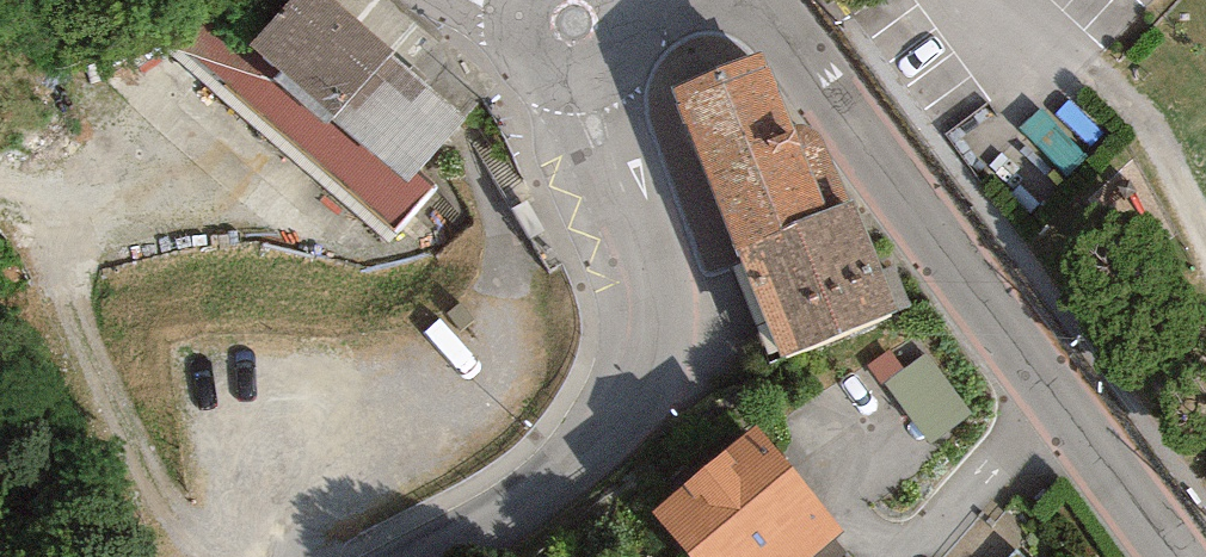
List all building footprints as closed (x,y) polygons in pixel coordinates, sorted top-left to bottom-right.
[(466,118),(336,0),(291,0),(250,45),(280,71),(269,83),(195,17),(176,38),(392,234),(434,188),(417,173),(466,118)] [(796,136),(761,52),(671,88),(737,248),(849,203),(818,127),(796,136)] [(855,201),(849,203),(737,248),(782,359),(913,307),(897,265),(883,271),(855,201)] [(945,441),(982,412),(936,354),(899,384),(945,441)] [(652,514),(689,556),(809,556),(845,526),(757,425),(652,514)]
